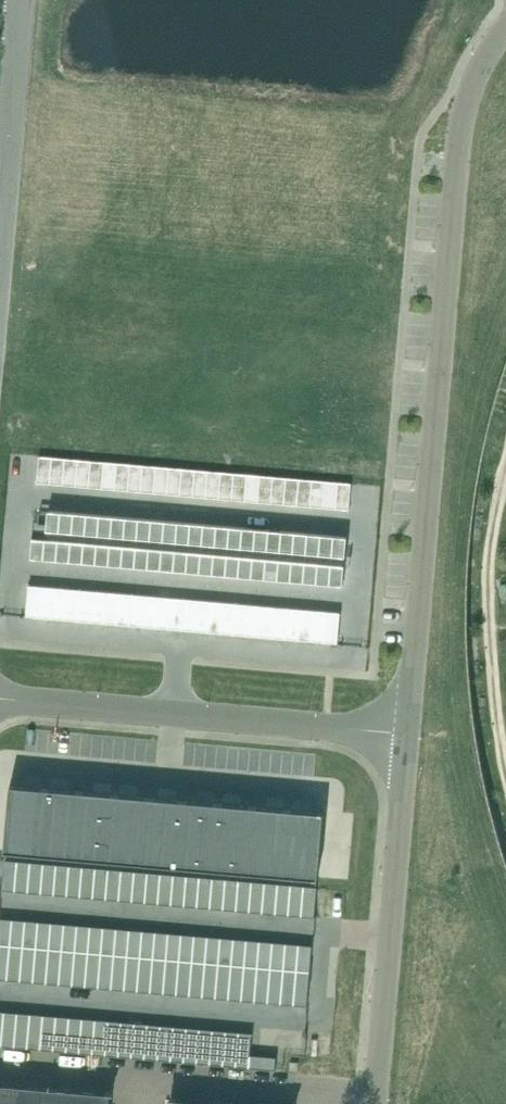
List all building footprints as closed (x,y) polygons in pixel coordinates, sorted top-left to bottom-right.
[(39,456),(37,482),(50,483),(53,457),(39,456)] [(53,457),(50,483),(63,484),(66,458),(53,457)] [(66,458),(63,484),(76,485),(79,460),(66,458)] [(79,460),(76,485),(89,487),(92,461),(79,460)] [(92,461),(89,487),(102,488),(105,462),(92,461)] [(105,462),(102,488),(115,489),(118,463),(105,462)] [(118,463),(115,489),(128,490),(131,464),(118,463)] [(131,464),(128,490),(141,491),(144,465),(131,464)] [(144,465),(141,491),(154,492),(156,466),(144,465)] [(156,466),(154,492),(167,493),(169,467),(156,466)] [(169,467),(167,493),(180,495),(182,469),(169,467)] [(182,469),(180,495),(193,496),(195,470),(182,469)] [(195,470),(193,496),(206,497),(208,471),(195,470)] [(208,471),(206,497),(219,498),(221,472),(208,471)] [(221,472),(219,498),(232,499),(234,473),(221,472)] [(234,473),(232,499),(245,500),(247,474),(234,473)] [(247,474),(245,500),(258,501),(260,475),(247,474)] [(260,475),(258,501),(271,502),(273,477),(260,475)] [(273,477),(271,502),(284,504),(286,478),(273,477)] [(286,478),(284,504),(297,505),(299,479),(286,478)] [(299,479),(297,505),(310,506),(312,480),(299,479)] [(312,480),(310,506),(323,507),(325,481),(312,480)] [(325,481),(323,507),(336,508),(338,482),(325,481)] [(338,482),(336,508),(349,509),(351,483),(338,482)] [(47,523),(46,536),(59,537),(61,511),(48,510),(47,523)] [(61,511),(59,537),(72,539),(74,512),(61,511)] [(74,512),(72,539),(85,540),(87,514),(74,512)] [(87,514),(85,540),(98,541),(100,515),(87,514)] [(100,515),(98,541),(111,542),(113,516),(100,515)] [(113,516),(111,542),(124,543),(126,517),(113,516)] [(126,517),(124,543),(137,544),(139,518),(126,517)] [(139,518),(137,544),(150,545),(152,519),(139,518)] [(152,519),(150,545),(163,547),(165,520),(152,519)] [(165,520),(163,547),(176,548),(178,522),(165,520)] [(34,522),(33,535),(46,536),(47,523),(34,522)] [(178,522),(176,548),(189,549),(191,523),(178,522)] [(191,523),(189,549),(202,550),(204,524),(191,523)] [(204,524),(202,550),(215,551),(217,525),(204,524)] [(217,525),(215,551),(228,552),(230,526),(217,525)] [(230,526),(228,552),(241,553),(243,527),(230,526)] [(243,527),(241,553),(254,555),(256,528),(243,527)] [(256,528),(254,555),(267,556),(269,530),(256,528)] [(269,530),(267,556),(280,557),(282,531),(269,530)] [(282,531),(280,557),(293,558),(295,532),(282,531)] [(295,532),(293,558),(306,559),(308,533),(295,532)] [(308,533),(306,559),(319,560),(321,534),(308,533)] [(321,534),(319,560),(332,561),(334,535),(321,534)] [(33,535),(31,557),(44,558),(46,536),(33,535)] [(334,535),(332,561),(345,563),(347,536),(334,535)] [(46,536),(44,558),(57,559),(59,537),(46,536)] [(59,537),(57,559),(70,560),(72,539),(59,537)] [(72,539),(70,560),(83,561),(85,540),(72,539)] [(85,540),(83,561),(96,562),(98,541),(85,540)] [(98,541),(96,562),(109,564),(111,542),(98,541)] [(111,542),(109,564),(122,565),(124,543),(111,542)] [(124,543),(122,565),(135,566),(137,544),(124,543)] [(137,544),(135,566),(148,567),(150,545),(137,544)] [(150,545),(148,567),(161,568),(163,547),(150,545)] [(163,547),(161,568),(174,569),(176,548),(163,547)] [(176,548),(174,569),(187,570),(189,549),(176,548)] [(189,549),(187,570),(200,572),(202,550),(189,549)] [(202,550),(200,572),(213,573),(215,551),(202,550)] [(215,551),(213,573),(226,574),(228,552),(215,551)] [(228,552),(226,574),(239,575),(241,553),(228,552)] [(241,553),(239,575),(252,576),(254,555),(241,553)] [(254,555),(252,576),(265,577),(267,556),(254,555)] [(267,556),(265,577),(278,578),(280,557),(267,556)] [(280,557),(278,578),(291,580),(293,558),(280,557)] [(293,558),(291,580),(304,581),(306,559),(293,558)] [(306,559),(304,581),(317,582),(319,560),(306,559)] [(319,560),(317,582),(330,583),(332,561),(319,560)] [(332,561),(330,583),(343,584),(345,563),(332,561)] [(29,585),(26,615),(39,617),(42,586),(29,585)] [(42,586),(39,617),(52,618),(55,587),(42,586)] [(55,587),(52,618),(65,619),(68,588),(55,587)] [(68,588),(65,619),(78,620),(81,590),(68,588)] [(81,590),(78,620),(91,621),(94,591),(81,590)] [(94,591),(91,621),(104,622),(107,592),(94,591)] [(107,592),(104,622),(117,623),(120,593),(107,592)] [(120,593),(117,623),(130,624),(133,594),(120,593)] [(133,594),(130,624),(143,626),(146,595),(133,594)] [(146,595),(143,626),(156,627),(159,596),(146,595)] [(159,596),(156,627),(169,628),(172,597),(159,596)] [(172,597),(169,628),(182,629),(185,599),(172,597)] [(185,599),(182,629),(195,630),(198,600),(185,599)] [(198,600),(195,630),(208,631),(211,601),(198,600)] [(211,601),(208,631),(221,632),(223,602),(211,601)] [(223,602),(221,632),(234,634),(236,603),(223,602)] [(236,603),(234,634),(247,635),(249,604),(236,603)] [(249,604),(247,635),(260,636),(262,605),(249,604)] [(262,605),(260,636),(273,637),(275,606),(262,605)] [(275,606),(273,637),(286,638),(288,608),(275,606)] [(288,608),(286,638),(299,639),(301,609),(288,608)] [(301,609),(299,639),(312,640),(314,610),(301,609)] [(314,610),(312,640),(325,642),(327,611),(314,610)] [(327,611),(325,642),(338,643),(340,612),(327,611)] [(10,784),(4,851),(41,854),(46,787),(10,784)] [(46,787),(41,854),(75,857),(81,790),(46,787)] [(81,790),(75,857),(109,860),(116,793),(81,790)] [(116,793),(109,860),(144,863),(150,796),(116,793)] [(150,796),(144,863),(179,866),(184,799),(150,796)] [(184,799),(179,866),(213,869),(219,802),(184,799)] [(219,802),(213,869),(247,872),(253,805),(219,802)] [(253,805),(247,872),(282,875),(288,808),(253,805)] [(288,808),(282,875),(318,878),(324,811),(288,808)] [(4,866),(2,896),(15,897),(18,867),(4,866)] [(18,867),(15,897),(28,898),(31,868),(18,867)] [(31,868),(28,898),(41,899),(43,869),(31,868)] [(43,869),(41,899),(54,900),(56,871),(43,869)] [(56,871),(54,900),(67,901),(69,872),(56,871)] [(69,872),(67,901),(80,902),(82,873),(69,872)] [(82,873),(80,902),(93,904),(95,874),(82,873)] [(95,874),(93,904),(105,905),(108,875),(95,874)] [(108,875),(105,905),(119,906),(121,876),(108,875)] [(121,876),(119,906),(131,907),(134,877),(121,876)] [(134,877),(131,907),(145,908),(147,878),(134,877)] [(147,878),(145,908),(158,909),(160,880),(147,878)] [(160,880),(158,909),(170,910),(173,881),(160,880)] [(173,881),(170,910),(183,911),(186,882),(173,881)] [(186,882),(183,911),(196,912),(199,883),(186,882)] [(199,883),(196,912),(209,914),(212,884),(199,883)] [(212,884),(209,914),(222,915),(225,885),(212,884)] [(225,885),(222,915),(236,916),(238,886),(225,885)] [(238,886),(236,916),(248,917),(251,887),(238,886)] [(251,887),(248,917),(261,918),(264,889),(251,887)] [(264,889),(261,918),(274,919),(277,890),(264,889)] [(277,890),(274,919),(287,920),(290,891),(277,890)] [(290,891),(287,920),(300,921),(303,892),(290,891)] [(303,892),(300,921),(314,923),(316,893),(303,892)] [(10,949),(13,924),(0,923),(0,948),(10,949)] [(13,924),(10,949),(23,950),(26,925),(13,924)] [(26,925),(23,950),(36,951),(38,926),(26,925)] [(38,926),(36,951),(49,953),(51,927),(38,926)] [(51,927),(49,953),(62,954),(65,928),(51,927)] [(65,928),(62,954),(75,955),(77,930),(65,928)] [(77,930),(75,955),(88,956),(90,931),(77,930)] [(90,931),(88,956),(101,957),(103,932),(90,931)] [(103,932),(101,957),(114,958),(116,933),(103,932)] [(116,933),(114,958),(127,959),(129,934),(116,933)] [(129,934),(127,959),(140,960),(142,935),(129,934)] [(142,935),(140,960),(153,961),(155,936),(142,935)] [(155,936),(153,961),(166,963),(168,937),(155,936)] [(168,937),(166,963),(179,964),(181,938),(168,937)] [(181,938),(179,964),(192,965),(194,939),(181,938)] [(194,939),(192,965),(205,966),(207,941),(194,939)] [(207,941),(205,966),(218,967),(220,942),(207,941)] [(220,942),(218,967),(231,968),(233,943),(220,942)] [(233,943),(231,968),(244,969),(246,944),(233,943)] [(246,944),(244,969),(257,970),(259,945),(246,944)] [(259,945),(257,970),(270,971),(272,946),(259,945)] [(272,946),(270,971),(283,972),(285,947),(272,946)] [(285,947),(283,972),(296,973),(298,948),(285,947)] [(7,983),(10,949),(0,948),(0,982),(7,983)] [(298,948),(296,973),(309,975),(311,949),(298,948)] [(10,949),(7,983),(20,984),(23,950),(10,949)] [(23,950),(20,984),(34,985),(36,951),(23,950)] [(36,951),(34,985),(46,986),(49,953),(36,951)] [(49,953),(46,986),(59,987),(62,954),(49,953)] [(62,954),(59,987),(72,988),(75,955),(62,954)] [(75,955),(72,988),(85,989),(88,956),(75,955)] [(88,956),(85,989),(98,991),(101,957),(88,956)] [(101,957),(98,991),(111,992),(114,958),(101,957)] [(114,958),(111,992),(124,993),(127,959),(114,958)] [(127,959),(124,993),(137,994),(140,960),(127,959)] [(140,960),(137,994),(150,995),(153,961),(140,960)] [(153,961),(150,995),(163,996),(166,963),(153,961)] [(166,963),(163,996),(176,997),(179,964),(166,963)] [(179,964),(176,997),(189,998),(192,965),(179,964)] [(192,965),(189,998),(202,999),(202,998),(205,966),(192,965)] [(202,998),(202,999),(203,1000),(215,1000),(218,967),(205,966),(202,998)] [(218,967),(215,1000),(228,1002),(231,968),(218,967)] [(231,968),(228,1002),(241,1003),(244,969),(231,968)] [(244,969),(241,1003),(254,1004),(257,970),(244,969)] [(257,970),(254,1004),(267,1005),(270,971),(257,970)] [(270,971),(267,1005),(280,1006),(283,972),(270,971)] [(283,972),(280,1006),(293,1007),(296,973),(283,972)] [(296,973),(293,1007),(306,1008),(309,975),(296,973)] [(5,1014),(2,1047),(15,1048),(17,1015),(5,1014)] [(17,1015),(15,1048),(27,1049),(30,1016),(17,1015)] [(30,1016),(27,1049),(41,1050),(44,1017),(30,1016)] [(44,1017),(41,1050),(54,1052),(57,1018),(44,1017)] [(57,1018),(54,1052),(67,1053),(70,1019),(57,1018)] [(70,1019),(67,1053),(79,1054),(82,1020),(70,1019)] [(82,1020),(79,1054),(93,1055),(95,1021),(82,1020)] [(95,1021),(93,1055),(105,1056),(108,1022),(95,1021)] [(108,1022),(105,1056),(118,1057),(122,1023),(108,1022)] [(122,1023),(118,1057),(131,1058),(134,1024),(122,1023)] [(134,1024),(131,1058),(144,1059),(147,1026),(134,1024)] [(147,1026),(144,1059),(158,1060),(161,1027),(147,1026)] [(161,1027),(158,1060),(170,1061),(173,1028),(161,1027)] [(173,1028),(170,1061),(183,1063),(186,1029),(173,1028)] [(186,1029),(183,1063),(196,1064),(199,1030),(186,1029)] [(199,1030),(196,1064),(209,1065),(212,1031),(199,1030)] [(212,1031),(209,1065),(222,1066),(226,1032),(212,1031)] [(226,1032),(222,1066),(235,1067),(238,1033),(226,1032)] [(238,1033),(235,1067),(248,1068),(249,1055),(252,1034),(238,1033)] [(249,1055),(248,1068),(255,1069),(256,1055),(249,1055)] [(256,1055),(255,1069),(262,1069),(274,1070),(275,1057),(256,1055)] [(19,1084),(0,1082),(0,1103),(17,1103),(19,1084)] [(47,1086),(19,1084),(17,1103),(48,1103),(50,1086),(49,1086),(49,1087),(47,1086)] [(51,1086),(50,1086),(48,1103),(79,1103),(81,1089),(51,1087),(51,1086)] [(111,1092),(81,1089),(79,1103),(110,1103),(111,1093),(111,1092)]
